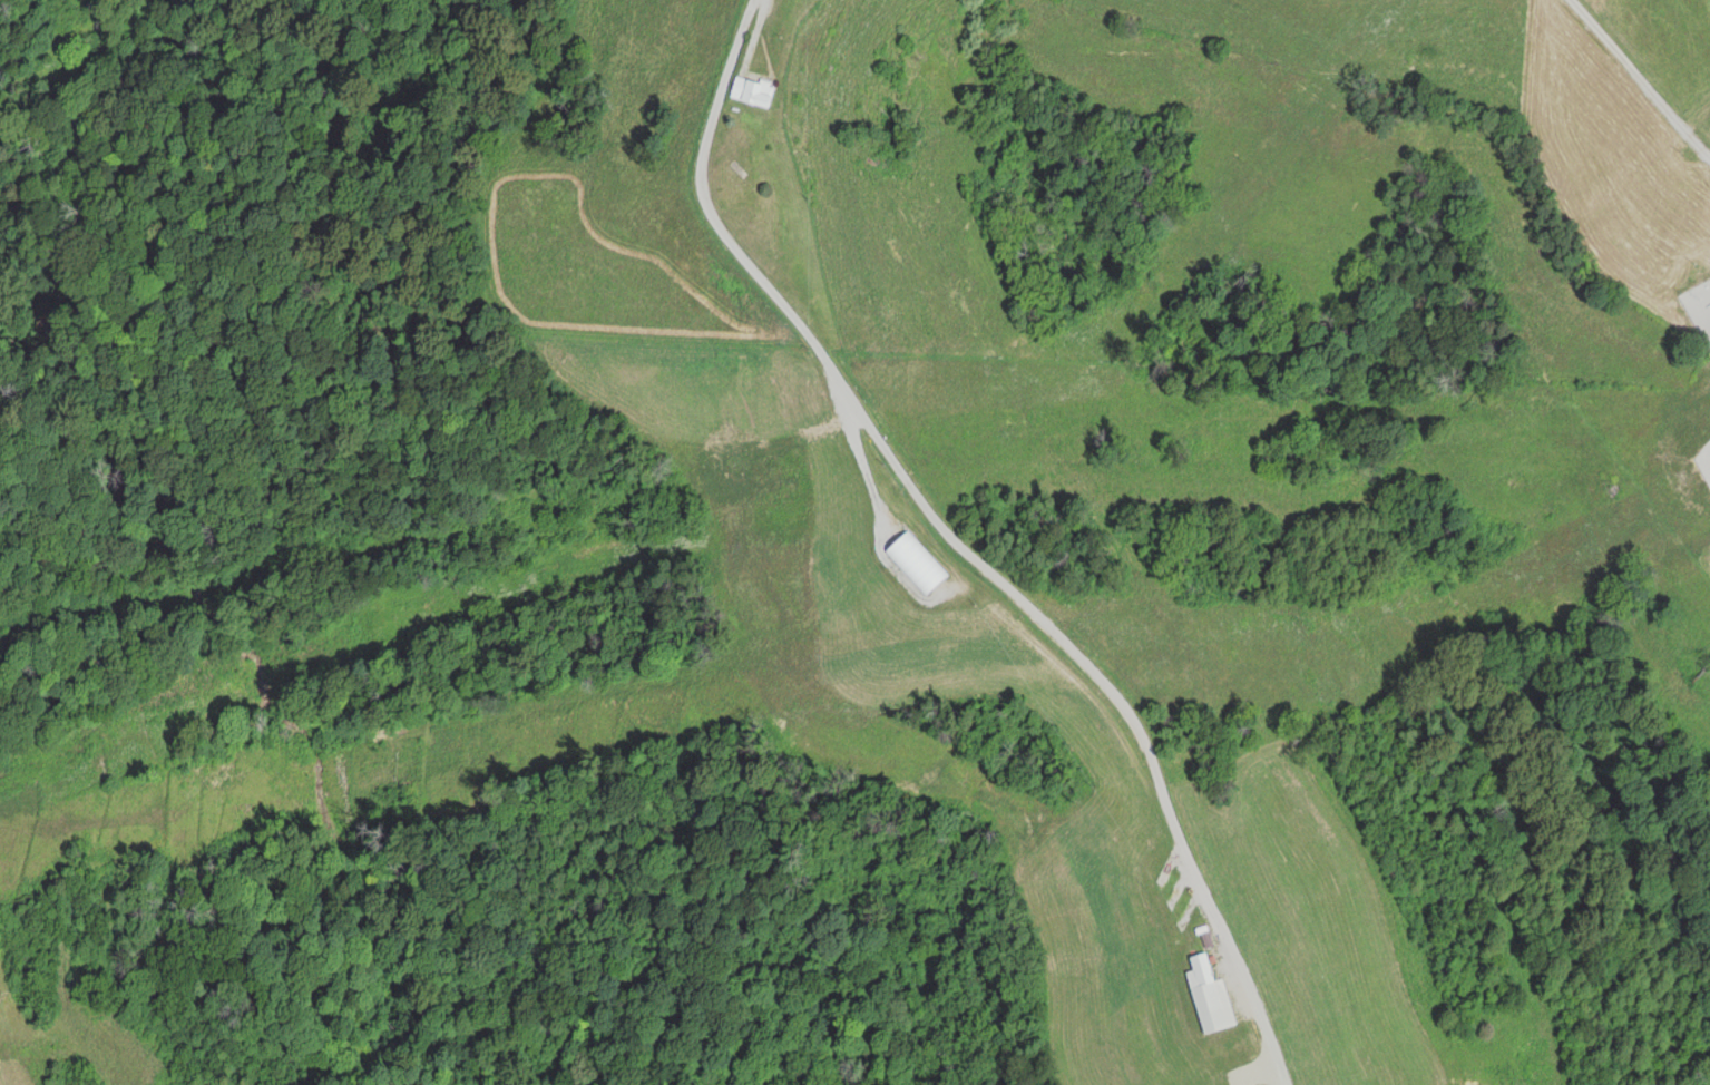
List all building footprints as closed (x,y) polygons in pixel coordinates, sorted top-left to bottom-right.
[(766,112),(774,90),(734,77),(727,100),(766,112)] [(1221,979),(1197,985),(1193,972),(1185,974),(1200,1037),(1233,1028),(1221,979)]
